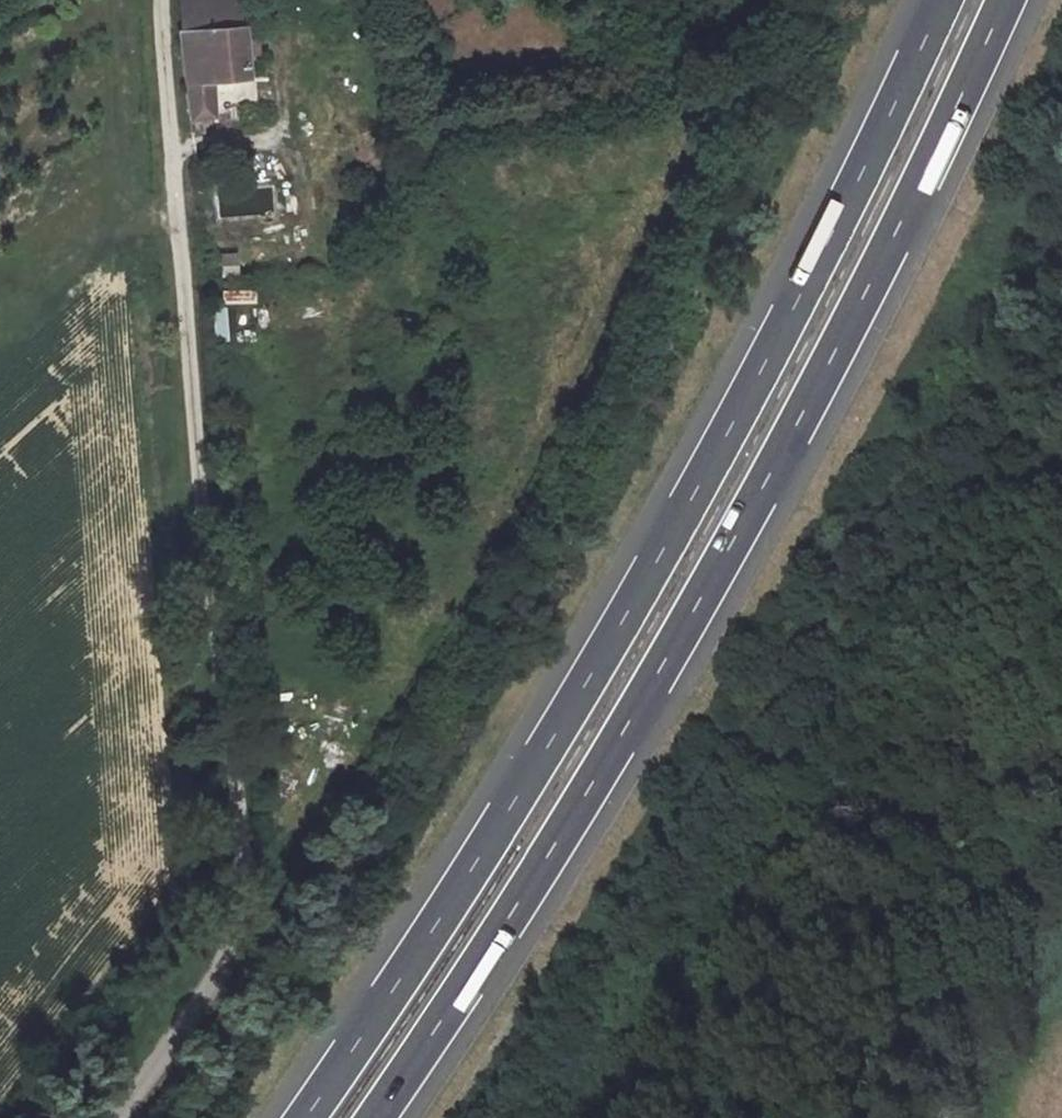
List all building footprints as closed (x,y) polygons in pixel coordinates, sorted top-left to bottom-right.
[(176,3),(177,36),(188,118),(212,114),(207,81),(243,77),(242,57),(239,30),(239,25),(233,26),(232,0),(207,0),(176,3)] [(252,29),(239,30),(242,57),(254,56),(252,29)] [(215,111),(227,110),(225,83),(214,84),(215,111)] [(235,255),(223,256),(225,274),(236,273),(235,255)]
